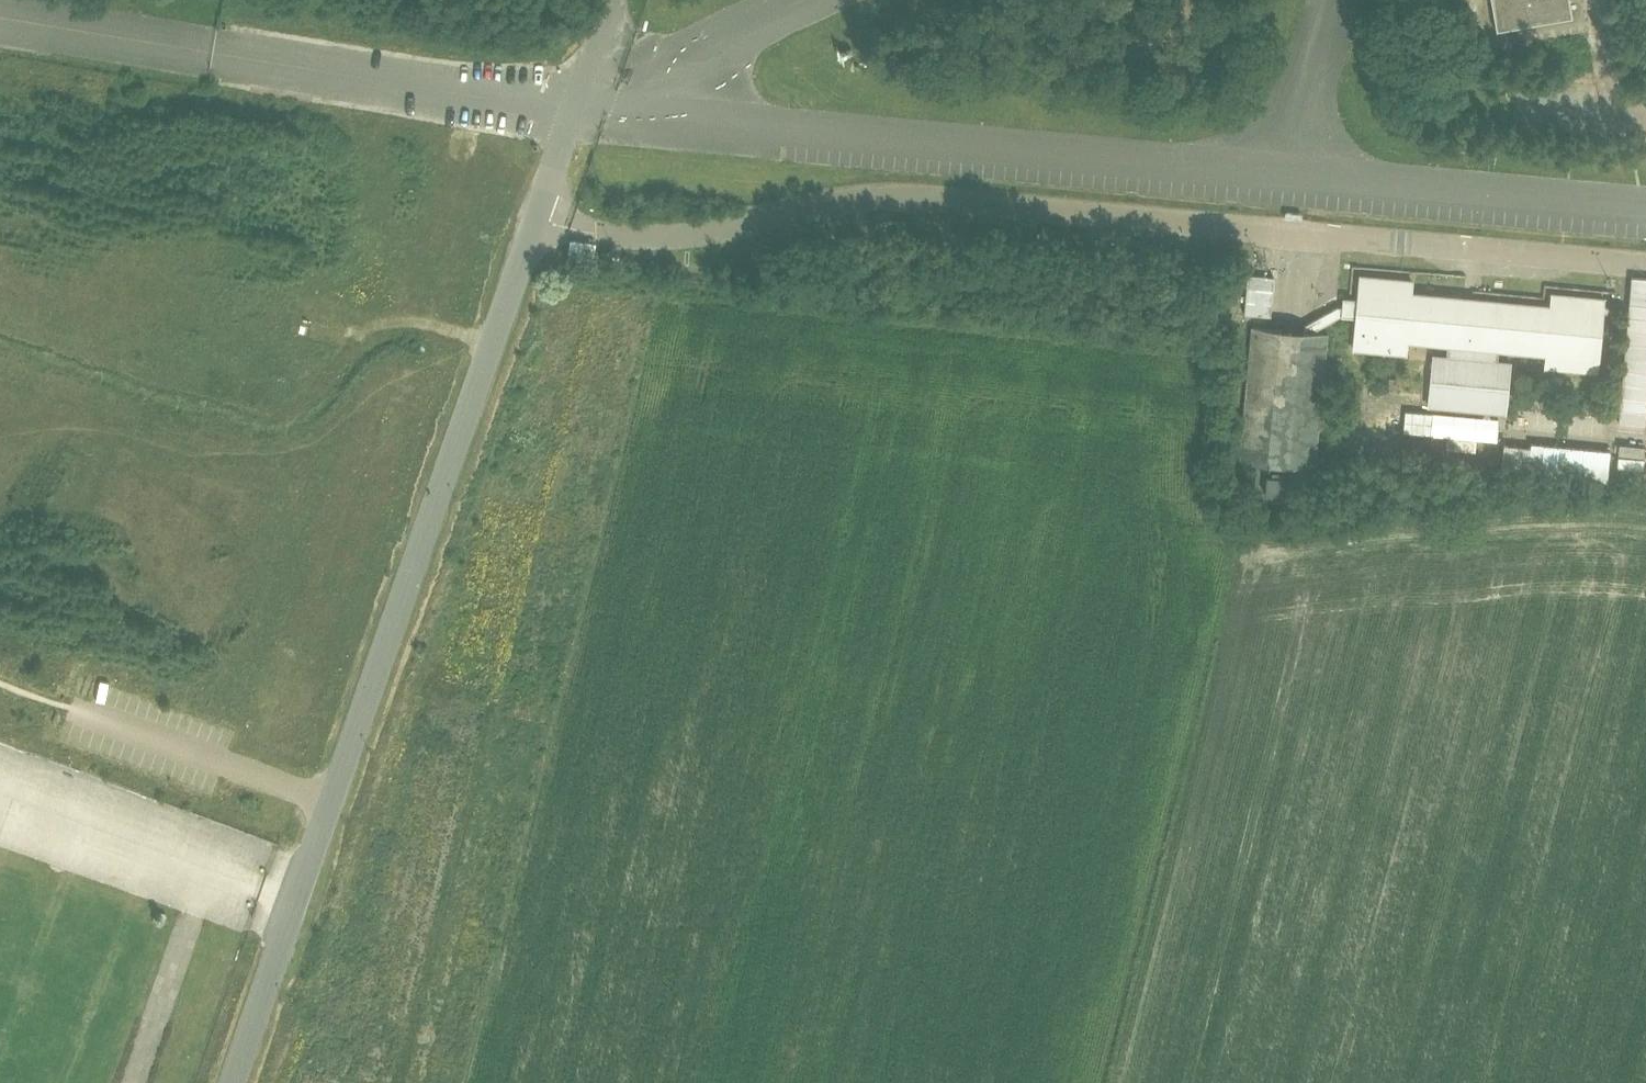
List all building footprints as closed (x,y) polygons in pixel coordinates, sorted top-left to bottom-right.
[(1496,32),(1573,19),(1570,0),(1491,0),(1496,32)] [(568,7),(561,5),(558,14),(566,17),(568,7)] [(850,44),(842,46),(844,55),(852,54),(850,44)] [(1304,332),(1315,333),(1316,329),(1340,315),(1356,317),(1353,349),(1405,354),(1406,341),(1448,345),(1447,357),(1433,356),(1429,406),(1505,413),(1510,363),(1496,361),(1497,350),(1546,355),(1545,367),(1597,372),(1604,299),(1552,294),(1551,306),(1477,299),(1476,303),(1467,303),(1467,298),(1409,293),(1410,282),(1412,282),(1412,281),(1360,276),(1358,301),(1348,300),(1348,308),(1338,307),(1305,326),(1304,332)] [(1216,323),(1218,308),(1202,307),(1201,322),(1216,323)] [(1328,334),(1315,333),(1304,332),(1299,331),(1298,333),(1281,332),(1280,329),(1251,327),(1238,462),(1256,464),(1252,499),(1295,503),(1298,468),(1315,469),(1322,397),(1328,334)] [(1389,378),(1388,387),(1396,388),(1397,378),(1389,378)]
